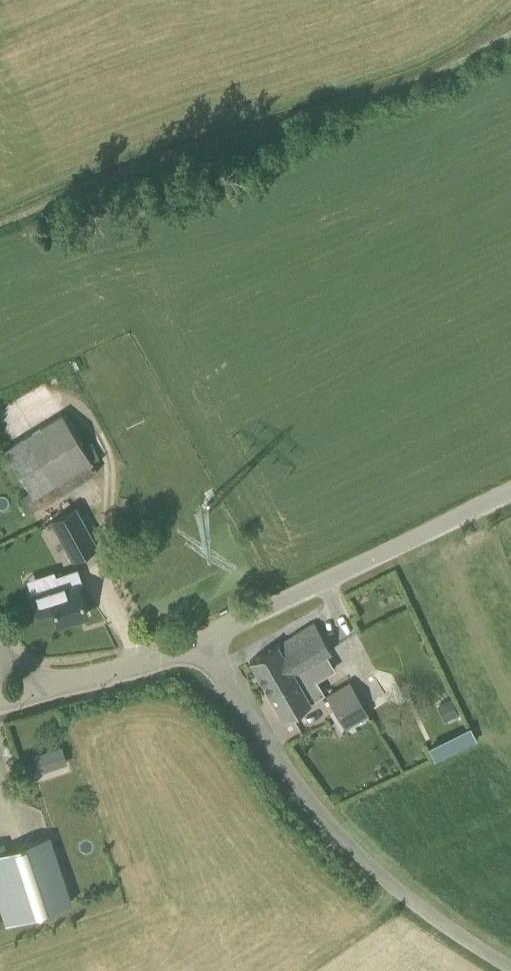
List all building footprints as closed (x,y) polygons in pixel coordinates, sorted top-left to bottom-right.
[(98,471),(94,464),(101,460),(90,442),(83,446),(63,413),(5,448),(40,506),(98,471)] [(76,562),(98,550),(76,511),(54,523),(76,562)] [(59,622),(87,613),(78,585),(83,584),(78,568),(56,575),(59,585),(32,594),(38,614),(55,609),(59,622)] [(267,689),(295,673),(294,671),(331,650),(315,623),(250,660),(267,689)] [(284,718),(312,702),(295,673),(267,689),(284,718)] [(351,681),(328,695),(348,729),(371,715),(351,681)] [(452,697),(438,703),(445,720),(459,713),(452,697)] [(435,757),(478,739),(471,724),(429,742),(435,757)] [(64,746),(36,754),(41,771),(69,763),(64,746)] [(2,920),(68,898),(46,832),(3,847),(0,839),(0,913),(2,920)]
